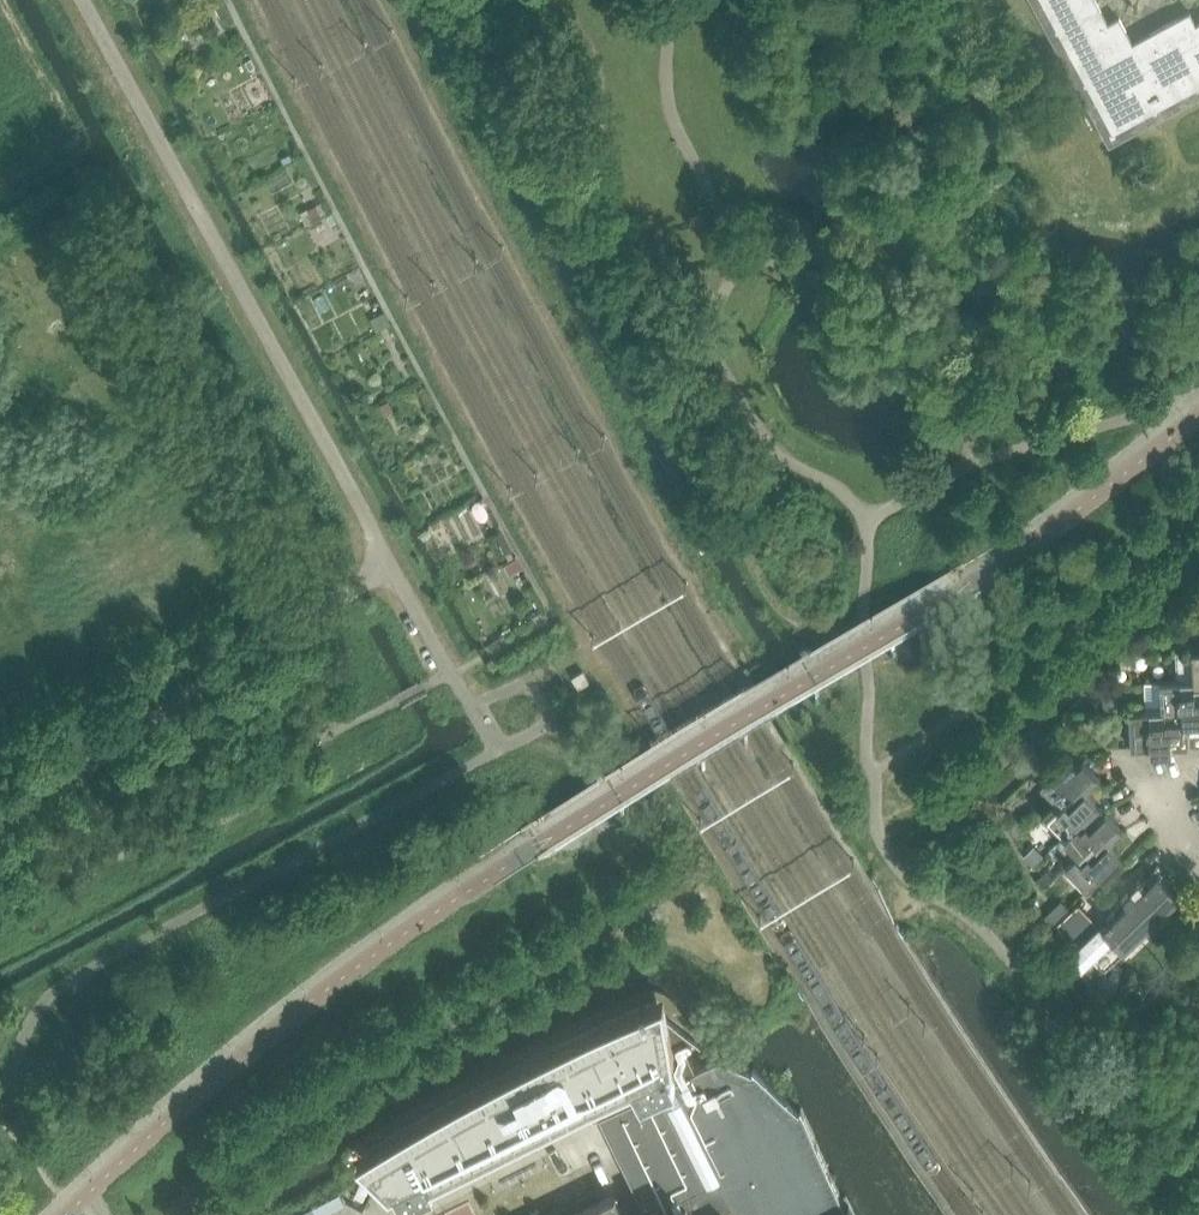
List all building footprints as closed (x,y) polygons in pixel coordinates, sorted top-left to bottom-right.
[(1082,94),(1088,91),(1094,101),(1087,105),(1109,145),(1198,96),(1198,22),(1196,24),(1189,12),(1132,42),(1119,17),(1107,23),(1095,0),(1031,0),(1082,94)] [(321,203),(308,210),(314,220),(327,214),(321,203)] [(332,215),(327,218),(331,226),(336,223),(332,215)] [(515,559),(504,565),(510,575),(521,569),(515,559)] [(1177,652),(1177,680),(1190,679),(1191,684),(1198,684),(1198,650),(1177,652)] [(583,670),(572,677),(578,687),(589,681),(583,670)] [(1191,684),(1190,679),(1177,680),(1144,682),(1145,711),(1161,710),(1161,716),(1178,715),(1179,722),(1198,721),(1198,684),(1191,684)] [(1102,696),(1103,710),(1118,709),(1117,695),(1102,696)] [(1161,710),(1145,711),(1120,712),(1120,716),(1129,715),(1131,747),(1150,746),(1151,752),(1187,750),(1190,746),(1198,746),(1198,721),(1179,722),(1178,715),(1161,716),(1161,710)] [(1079,797),(1086,790),(1100,777),(1082,758),(1077,763),(1073,759),(1059,773),(1055,769),(1040,784),(1056,801),(1060,804),(1073,792),(1079,797)] [(1060,804),(1056,801),(1042,815),(1062,835),(1076,822),(1080,826),(1101,806),(1086,790),(1079,797),(1073,792),(1060,804)] [(1103,848),(1109,842),(1123,829),(1101,806),(1080,826),(1076,822),(1062,835),(1079,853),(1082,856),(1096,843),(1103,848)] [(1008,828),(1017,837),(1031,823),(1023,814),(1008,828)] [(1082,856),(1079,853),(1065,867),(1087,889),(1101,875),(1105,880),(1125,859),(1109,842),(1103,848),(1096,843),(1082,856)] [(1044,855),(1035,846),(1034,844),(1022,855),(1023,856),(1032,866),(1044,855)] [(1043,886),(1054,876),(1053,875),(1047,869),(1046,869),(1036,879),(1043,886)] [(1098,986),(1094,978),(1090,967),(1094,963),(1101,969),(1122,949),(1121,947),(1146,924),(1151,930),(1169,913),(1165,908),(1177,897),(1178,898),(1179,897),(1159,876),(1155,880),(1137,897),(1132,892),(1124,900),(1128,904),(1112,921),(1110,919),(1107,922),(1109,924),(1103,929),(1099,925),(1094,929),(1072,950),(1083,970),(1093,989),(1098,986)] [(1068,906),(1060,898),(1051,908),(1047,911),(1043,915),(1050,922),(1052,921),(1068,906)] [(1072,950),(1094,929),(1084,918),(1062,939),(1072,950)] [(847,1200),(845,1201),(847,1205),(845,1206),(801,1108),(800,1108),(801,1110),(798,1110),(753,1067),(752,1067),(754,1069),(752,1070),(718,1055),(717,1057),(719,1057),(693,1070),(681,1045),(691,1039),(701,1046),(702,1045),(649,1003),(598,1026),(570,1039),(542,1053),(515,1067),(484,1083),(453,1100),(422,1118),(402,1129),(363,1153),(392,1186),(395,1184),(398,1190),(404,1202),(436,1185),(432,1176),(600,1093),(609,1111),(599,1117),(647,1214),(658,1208),(662,1214),(854,1214),(847,1200)] [(17,1132),(24,1128),(20,1121),(13,1125),(17,1132)] [(615,1194),(573,1214),(626,1214),(615,1194)]
